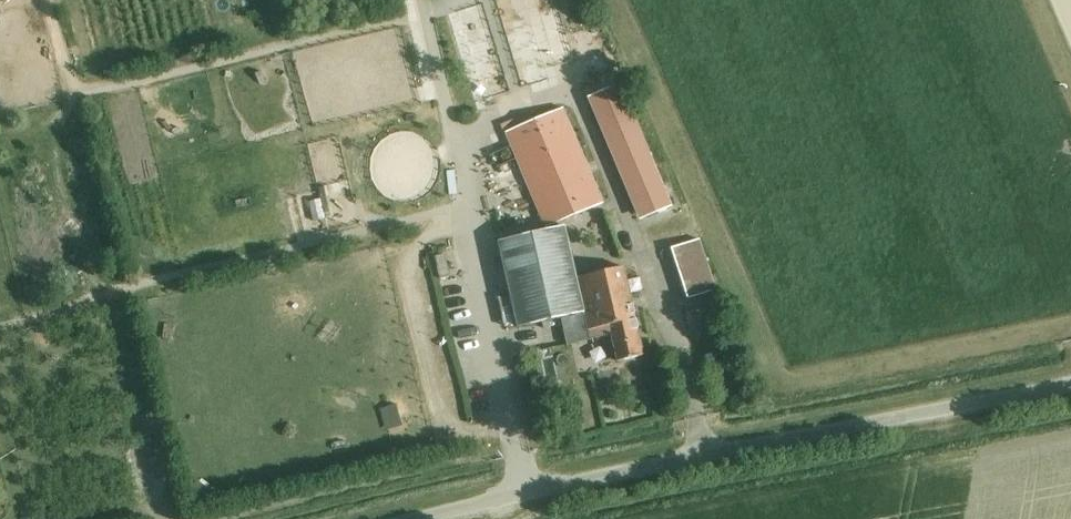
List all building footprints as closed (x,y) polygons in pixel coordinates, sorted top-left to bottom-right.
[(406,54),(384,59),(386,71),(408,67),(406,54)] [(618,84),(593,94),(645,218),(671,207),(618,84)] [(508,136),(546,228),(601,205),(563,112),(508,136)] [(311,189),(330,189),(330,164),(310,165),(311,189)] [(498,241),(517,328),(579,314),(560,227),(498,241)] [(672,252),(689,303),(716,294),(699,243),(672,252)] [(617,363),(642,356),(621,266),(572,278),(586,340),(610,334),(617,363)] [(396,403),(379,408),(385,430),(402,425),(396,403)]
